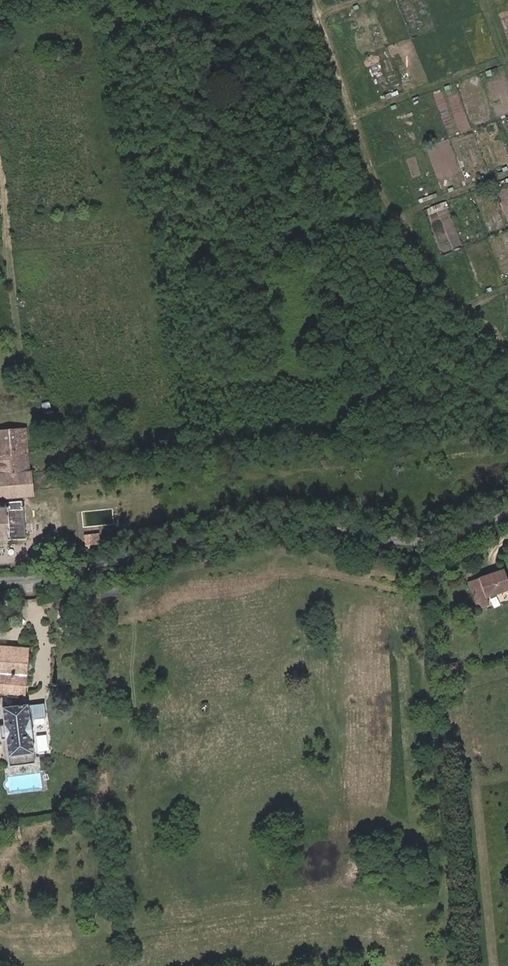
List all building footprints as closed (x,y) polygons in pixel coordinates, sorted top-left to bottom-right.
[(63,49),(47,51),(47,58),(64,56),(63,49)] [(32,469),(31,452),(33,452),(33,447),(30,447),(29,441),(32,441),(31,433),(28,433),(28,424),(0,427),(0,472),(32,469)] [(32,469),(0,472),(0,496),(34,494),(32,469)] [(0,502),(0,538),(29,536),(27,504),(23,504),(23,500),(7,500),(8,504),(4,501),(1,501),(0,502)] [(499,601),(496,592),(507,589),(507,566),(479,575),(487,604),(499,601)] [(0,643),(0,689),(27,691),(30,645),(0,643)] [(46,715),(44,700),(28,702),(28,701),(3,703),(5,720),(3,720),(5,739),(7,739),(10,763),(34,760),(31,738),(34,737),(32,719),(30,719),(29,717),(46,715)]
